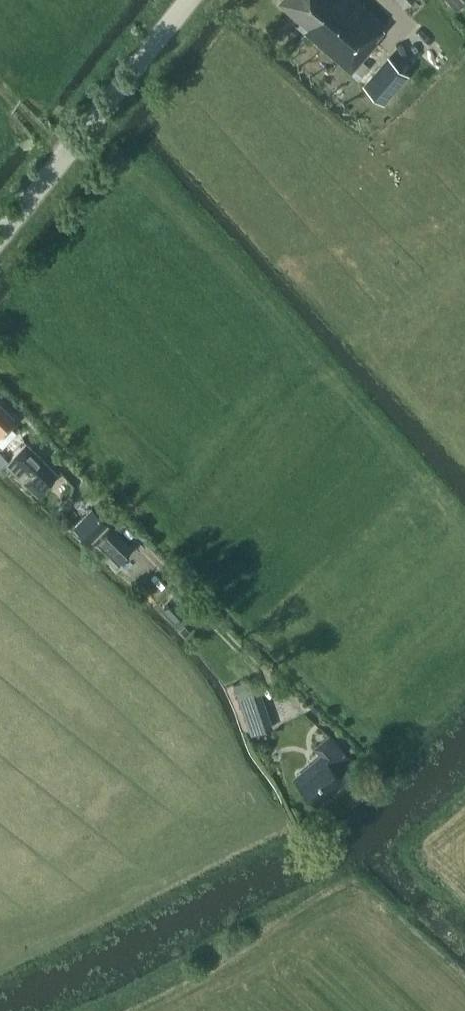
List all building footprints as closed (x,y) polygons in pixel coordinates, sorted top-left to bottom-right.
[(383,23),(356,0),(277,0),(305,24),(301,28),(351,70),(361,58),(376,40),(372,36),(383,23)] [(456,12),(464,3),(464,0),(444,0),(456,12)] [(385,56),(362,82),(379,97),(402,71),(385,56)] [(361,58),(351,70),(359,77),(369,65),(361,58)] [(14,419),(0,406),(0,434),(14,419)] [(58,473),(26,443),(7,463),(19,475),(26,468),(34,476),(28,483),(38,493),(58,473)] [(55,515),(53,516),(59,522),(59,521),(67,514),(68,502),(57,501),(55,515)] [(73,523),(90,540),(108,522),(92,505),(73,523)] [(110,523),(91,542),(114,565),(133,545),(110,523)] [(173,599),(164,608),(175,620),(185,611),(173,599)] [(272,727),(260,691),(240,698),(253,734),(272,727)] [(345,781),(359,769),(331,734),(316,746),(326,758),(314,767),(312,765),(300,776),(317,797),(341,777),(345,781)]
